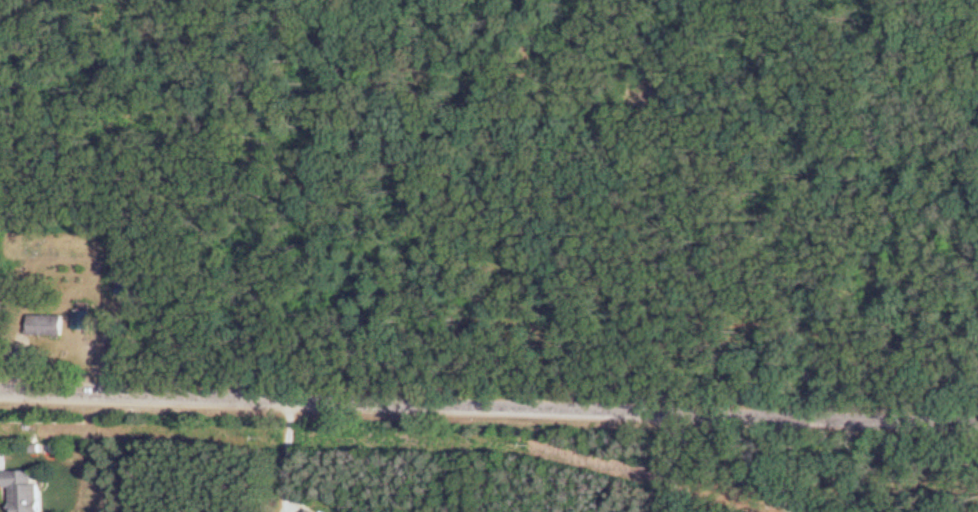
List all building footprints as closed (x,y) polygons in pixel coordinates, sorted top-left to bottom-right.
[(31,316),(31,336),(65,336),(65,316),(31,316)] [(13,488),(14,511),(42,511),(40,470),(5,471),(6,488),(13,488)]
